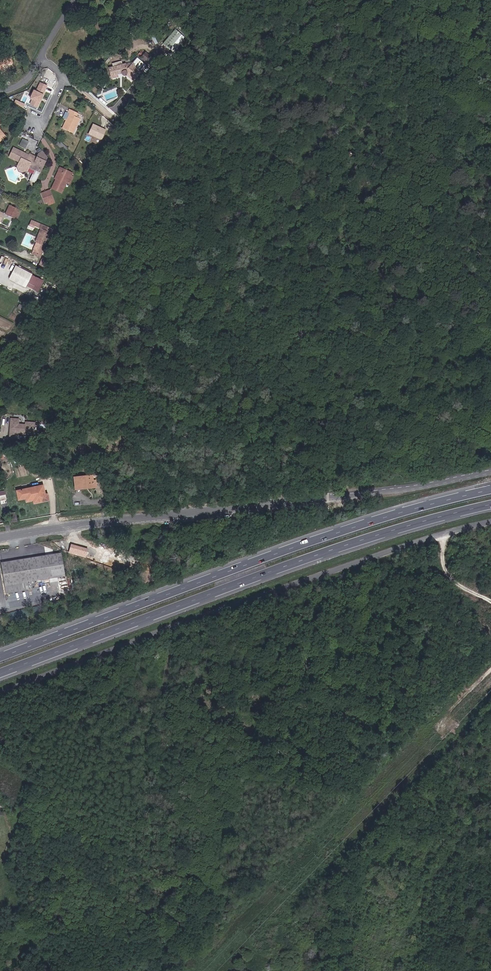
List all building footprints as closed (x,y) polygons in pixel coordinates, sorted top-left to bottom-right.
[(173,29),(165,46),(177,52),(185,34),(173,29)] [(127,64),(109,68),(113,79),(120,77),(120,75),(124,74),(124,75),(126,77),(128,76),(134,81),(145,64),(138,58),(128,69),(127,64)] [(40,81),(29,104),(38,108),(49,85),(40,81)] [(83,115),(70,110),(66,119),(68,120),(64,129),(75,134),(83,119),(81,118),(83,115)] [(92,123),(89,134),(103,140),(107,129),(92,123)] [(23,138),(19,145),(26,148),(29,141),(23,138)] [(31,155),(15,148),(10,158),(21,163),(19,166),(21,172),(25,174),(29,173),(36,175),(43,162),(39,160),(40,158),(31,154),(31,155)] [(74,173),(62,167),(56,179),(57,180),(53,189),(64,194),(69,183),(72,185),(75,177),(73,176),(74,173)] [(52,190),(42,194),(46,205),(49,204),(50,206),(57,204),(52,190)] [(24,212),(11,206),(8,214),(16,219),(17,217),(20,219),(24,212)] [(49,228),(42,224),(40,229),(42,230),(37,242),(43,245),(40,252),(35,250),(34,254),(42,258),(53,234),(47,232),(49,228)] [(31,274),(17,266),(10,279),(24,286),(31,274)] [(46,428),(46,418),(42,418),(42,417),(38,417),(38,421),(34,421),(34,420),(30,419),(30,415),(22,415),(22,434),(27,434),(27,433),(29,433),(29,430),(30,430),(30,428),(37,427),(38,428),(46,428)] [(82,454),(88,452),(85,441),(79,443),(82,454)] [(84,486),(95,485),(95,479),(94,475),(77,477),(78,490),(84,489),(84,486)] [(84,489),(100,487),(99,479),(95,479),(95,485),(84,486),(84,489)] [(45,484),(16,490),(19,500),(26,499),(27,502),(34,500),(35,504),(50,500),(49,493),(47,494),(45,484)] [(75,536),(89,540),(91,533),(78,529),(75,536)] [(72,543),(69,552),(86,558),(89,549),(72,543)] [(63,554),(3,562),(7,586),(67,576),(63,554)]
